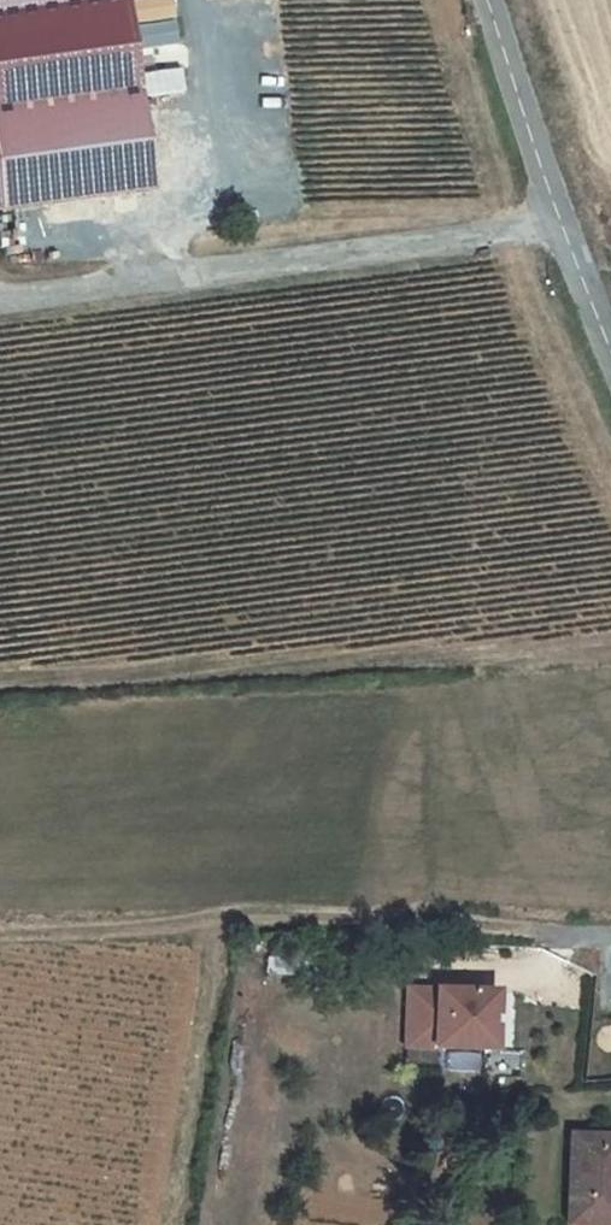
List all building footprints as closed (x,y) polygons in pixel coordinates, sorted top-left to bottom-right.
[(148,191),(136,96),(0,114),(0,211),(148,191)] [(399,986),(399,1050),(490,1049),(489,984),(399,986)] [(570,1136),(566,1224),(574,1224),(610,1224),(610,1217),(610,1138),(570,1136)]
